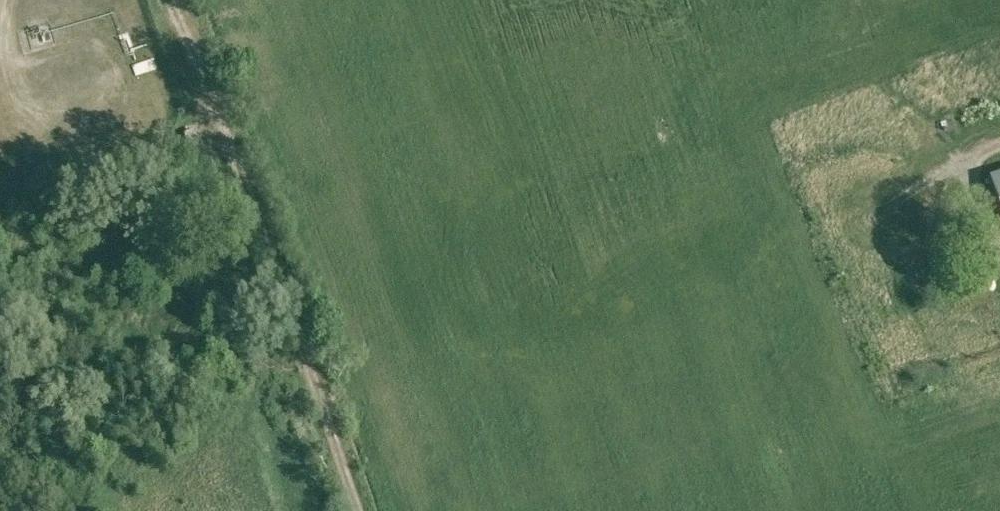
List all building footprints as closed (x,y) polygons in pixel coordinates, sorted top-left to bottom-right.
[(154,56),(133,63),(136,73),(157,66),(154,56)] [(197,126),(185,129),(188,141),(199,139),(197,126)] [(990,179),(999,208),(999,176),(990,179)]
